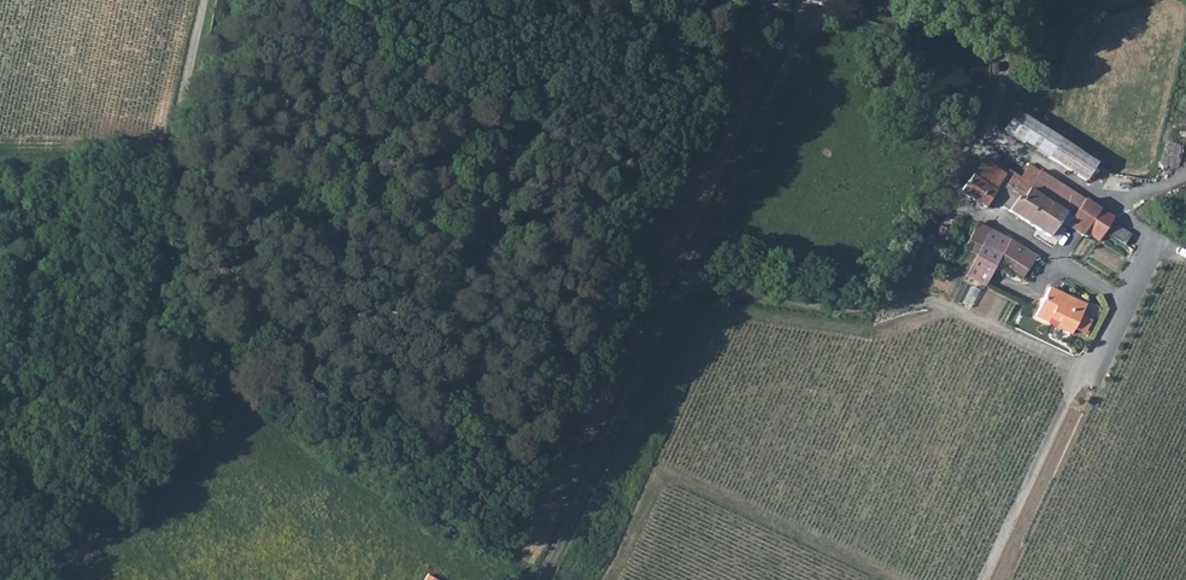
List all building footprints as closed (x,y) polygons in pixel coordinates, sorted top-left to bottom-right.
[(767,2),(788,9),(793,0),(767,0),(767,2)] [(1011,99),(1005,109),(1009,111),(1010,112),(1013,109),(1016,102),(1011,99)] [(1016,113),(1004,131),(1085,183),(1096,165),(1016,113)] [(991,147),(961,191),(985,206),(991,198),(1009,169),(999,161),(1003,155),(991,147)] [(1009,169),(991,198),(1010,210),(1017,197),(1021,199),(1027,190),(1027,189),(1040,170),(1029,163),(1020,176),(1009,169)] [(1040,170),(1027,189),(1064,213),(1062,217),(1075,224),(1099,239),(1105,232),(1111,221),(1113,217),(1040,170)] [(1017,197),(1010,210),(1051,236),(1062,217),(1064,213),(1027,189),(1027,190),(1021,199),(1017,197)] [(1111,221),(1105,232),(1124,243),(1130,233),(1111,221)] [(966,244),(964,246),(977,253),(980,247),(991,228),(979,222),(966,244)] [(942,225),(932,244),(938,247),(942,249),(952,230),(942,225)] [(1010,238),(996,258),(999,260),(1002,262),(1010,266),(1022,246),(1010,238)] [(938,247),(932,244),(928,242),(922,252),(933,257),(938,247)] [(1022,246),(1010,266),(1025,276),(1038,256),(1022,246)] [(977,253),(965,272),(986,283),(999,260),(996,258),(980,247),(977,253)] [(1051,287),(1038,316),(1049,321),(1053,315),(1064,320),(1062,325),(1075,331),(1087,304),(1051,287)]
